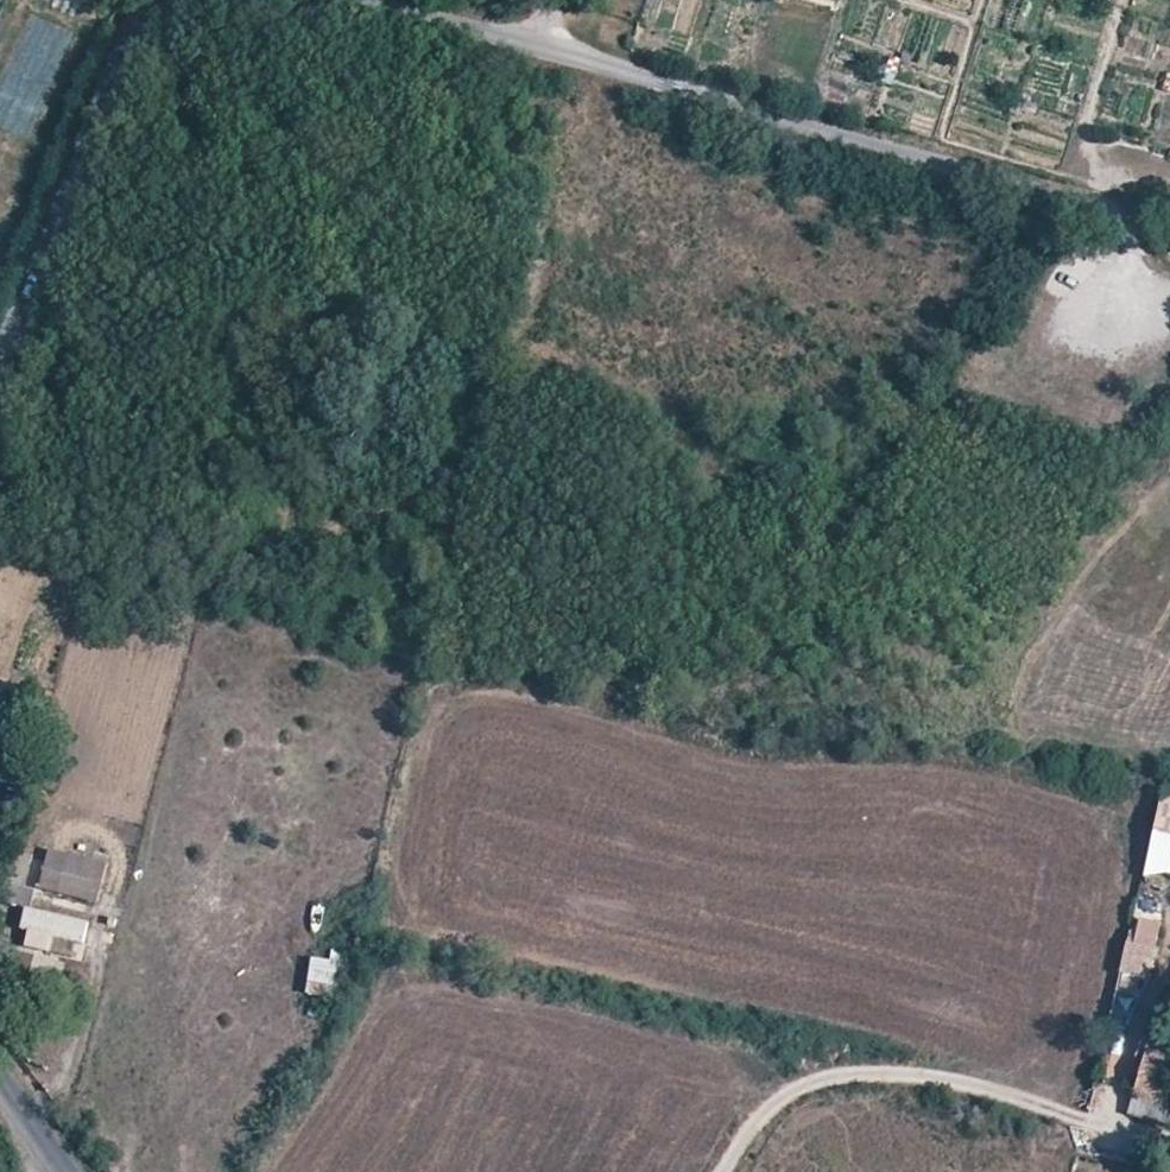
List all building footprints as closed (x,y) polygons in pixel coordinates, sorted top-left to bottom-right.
[(1162,796),(1151,833),(1169,839),(1169,798),(1162,796)] [(40,888),(97,903),(106,864),(53,850),(50,849),(40,888)] [(2,902),(22,907),(26,888),(5,883),(5,885),(2,902)] [(83,944),(88,920),(25,907),(17,946),(49,952),(52,938),(83,944)] [(1159,922),(1138,919),(1134,943),(1154,948),(1159,922)] [(306,958),(305,990),(332,991),(333,958),(306,958)] [(1169,1091),(1169,1030),(1145,1024),(1136,1061),(1144,1062),(1128,1117),(1169,1129),(1169,1108),(1166,1106),(1169,1091)]
